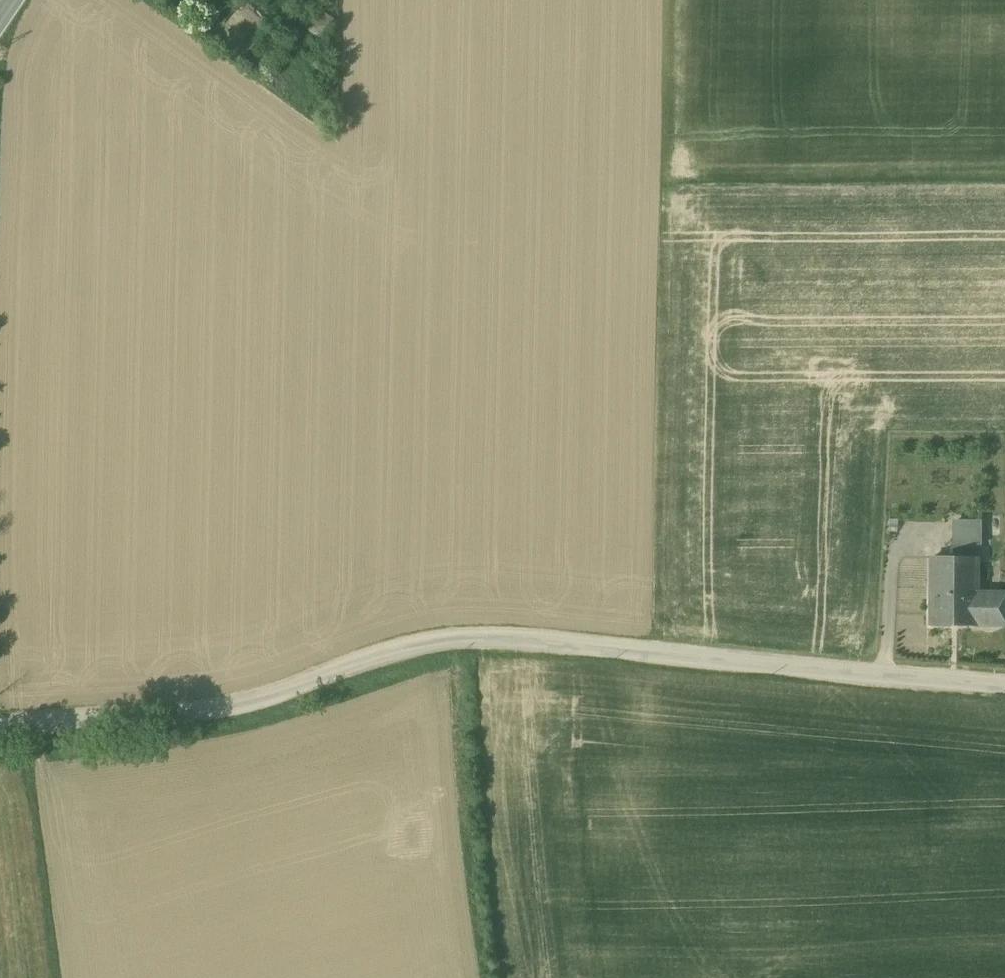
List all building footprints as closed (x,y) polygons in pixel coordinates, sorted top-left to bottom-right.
[(337,21),(323,11),(310,31),(323,40),(337,21)] [(982,521),(958,520),(958,544),(958,546),(972,546),(982,546),(982,521)] [(972,546),(958,546),(958,544),(953,544),(953,558),(972,558),(972,546)] [(953,558),(933,558),(932,624),(978,624),(978,619),(978,593),(978,558),(972,558),(953,558)] [(978,593),(978,619),(1004,619),(1004,593),(978,593)]
